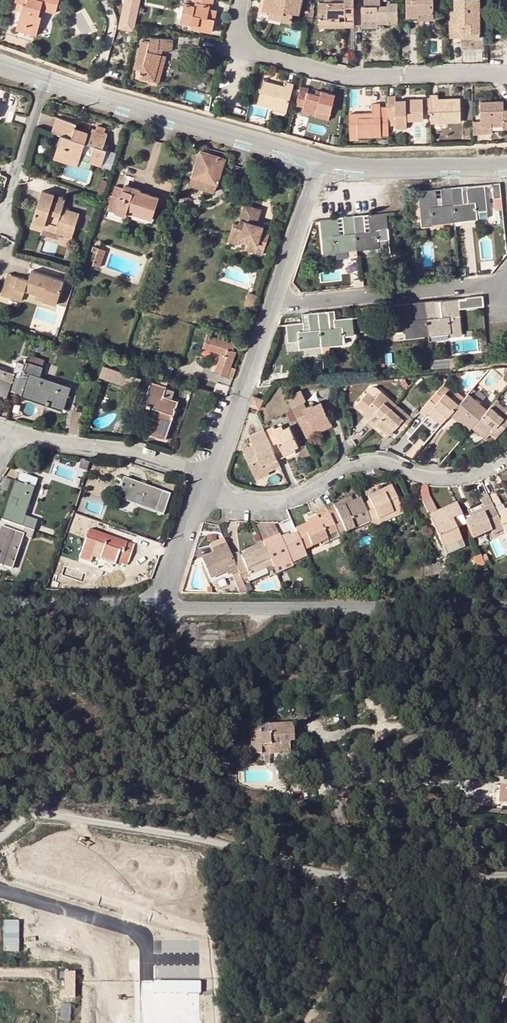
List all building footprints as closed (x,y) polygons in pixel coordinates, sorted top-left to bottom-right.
[(15,1),(18,2),(23,4),(21,12),(17,26),(25,28),(24,32),(36,36),(42,17),(39,16),(40,10),(44,11),(55,14),(59,0),(16,0),(15,1)] [(141,0),(124,0),(119,28),(136,31),(141,0)] [(208,16),(209,10),(210,7),(212,7),(213,0),(192,0),(192,2),(195,2),(194,6),(184,3),(181,20),(191,23),(190,28),(212,32),(214,20),(213,20),(208,18),(202,18),(203,15),(208,16)] [(265,0),(261,0),(258,12),(269,15),(270,11),(263,9),(265,0)] [(263,9),(270,11),(283,13),(281,20),(290,21),(292,12),(299,13),(301,0),(265,0),(263,9)] [(345,16),(345,27),(354,27),(354,0),(345,0),(345,2),(335,1),(335,0),(325,0),(325,2),(319,2),(319,18),(328,18),(328,21),(340,21),(340,15),(345,16)] [(361,6),(361,20),(378,20),(378,24),(386,24),(386,21),(397,21),(397,3),(386,4),(386,5),(380,5),(380,0),(364,0),(364,6),(361,6)] [(418,16),(434,16),(433,0),(406,0),(406,17),(418,16)] [(464,38),(463,33),(479,32),(479,0),(454,0),(454,11),(450,10),(450,17),(450,38),(464,38)] [(281,20),(283,13),(270,11),(269,15),(269,17),(281,20)] [(319,28),(345,27),(345,16),(340,15),(340,21),(328,21),(328,18),(319,18),(319,28)] [(159,49),(163,50),(172,50),(173,39),(151,38),(150,43),(142,41),(134,68),(142,70),(141,77),(154,81),(161,55),(158,54),(159,49)] [(161,55),(154,81),(141,77),(132,75),(131,80),(154,86),(158,84),(166,56),(161,55)] [(258,103),(271,107),(286,111),(293,84),(286,82),(284,88),(271,84),(271,83),(263,81),(258,103)] [(322,91),(321,96),(315,94),(307,92),(308,88),(300,86),(295,104),(298,105),(304,107),(303,111),(317,114),(317,110),(330,113),(335,94),(322,91)] [(437,101),(437,94),(430,94),(431,122),(461,121),(460,99),(452,99),(452,100),(437,101)] [(395,125),(406,124),(406,120),(423,120),(422,99),(395,100),(395,96),(387,96),(388,114),(395,114),(395,123),(395,125)] [(503,128),(506,128),(506,109),(503,109),(503,101),(480,102),(480,120),(480,126),(491,126),(492,121),(503,121),(503,126),(503,128)] [(381,136),(380,103),(372,103),(372,113),(372,117),(365,118),(365,113),(349,114),(349,141),(359,141),(358,137),(381,136)] [(250,115),(268,118),(270,107),(252,104),(250,115)] [(75,130),(76,125),(57,119),(52,133),(61,136),(58,146),(66,148),(63,158),(79,163),(85,144),(95,147),(91,159),(94,165),(101,167),(106,151),(103,150),(107,135),(104,134),(105,130),(97,127),(96,131),(92,130),(91,135),(75,130)] [(480,120),(472,120),(473,134),(492,134),(492,126),(491,126),(480,126),(480,120)] [(78,167),(79,163),(63,158),(66,148),(58,146),(54,160),(78,167)] [(225,154),(204,148),(202,153),(223,160),(225,154)] [(201,153),(193,177),(216,185),(224,161),(223,160),(202,153),(201,153)] [(214,193),(216,185),(193,177),(190,186),(214,193)] [(492,185),(494,199),(501,198),(500,183),(492,185)] [(436,194),(436,190),(419,192),(422,226),(433,225),(433,223),(447,222),(447,219),(454,218),(461,218),(461,221),(477,219),(488,218),(487,211),(485,185),(469,187),(469,191),(459,191),(459,188),(452,188),(444,189),(445,205),(442,205),(441,193),(436,194)] [(123,190),(115,188),(107,212),(125,217),(126,213),(151,221),(158,199),(139,193),(140,191),(124,186),(123,190)] [(63,210),(64,205),(58,203),(53,202),(55,196),(42,193),(32,223),(45,226),(45,224),(56,227),(54,233),(63,236),(65,231),(73,233),(79,215),(63,210)] [(263,254),(271,229),(256,224),(261,209),(245,204),(238,224),(233,222),(228,240),(239,244),(240,239),(248,242),(246,249),(263,254)] [(153,221),(151,221),(126,213),(125,217),(152,226),(153,221)] [(379,240),(388,239),(386,213),(369,215),(370,231),(366,232),(362,232),(361,216),(353,217),(347,217),(348,233),(345,234),(339,234),(338,219),(321,220),(323,246),(333,245),(334,252),(350,250),(350,247),(356,247),(363,246),(364,249),(379,247),(379,240)] [(45,224),(45,226),(32,223),(31,227),(54,233),(56,227),(45,224)] [(71,239),(73,233),(65,231),(63,236),(71,239)] [(262,261),(267,263),(271,264),(278,245),(270,243),(268,251),(266,250),(262,261)] [(99,268),(105,252),(99,249),(97,254),(93,266),(99,268)] [(417,279),(424,278),(424,273),(420,274),(419,262),(415,262),(417,279)] [(25,291),(36,295),(43,297),(42,302),(56,306),(64,283),(31,272),(29,280),(7,273),(1,295),(21,302),(25,291)] [(450,337),(462,335),(459,310),(477,308),(476,297),(441,301),(441,306),(434,306),(434,301),(425,302),(419,303),(421,319),(416,320),(411,320),(410,304),(393,306),(395,332),(405,330),(406,337),(422,336),(422,333),(429,332),(435,332),(435,335),(450,333),(450,337)] [(367,308),(359,309),(360,323),(369,322),(367,308)] [(334,311),(327,312),(329,328),(336,327),(335,319),(334,311)] [(314,344),(321,344),(328,343),(328,346),(344,344),(344,337),(354,336),(352,318),(335,319),(336,327),(329,328),(327,312),(318,313),(311,314),(313,330),(310,330),(304,330),(303,322),(286,324),(288,342),(298,341),(299,349),(315,347),(314,344)] [(302,314),(304,330),(310,330),(313,330),(311,314),(302,314)] [(222,355),(215,373),(232,379),(235,370),(230,368),(236,353),(234,352),(236,346),(209,336),(205,348),(222,355)] [(32,354),(30,360),(43,365),(45,359),(32,354)] [(455,366),(454,357),(431,359),(432,368),(455,366)] [(171,379),(174,366),(162,362),(158,374),(171,379)] [(49,406),(50,402),(63,406),(69,389),(39,379),(42,368),(29,364),(25,374),(22,373),(20,378),(15,393),(23,396),(22,397),(49,406)] [(103,379),(107,368),(103,367),(99,378),(103,379)] [(103,379),(125,386),(128,375),(107,368),(103,379)] [(15,393),(20,378),(17,377),(12,376),(0,371),(0,395),(6,397),(8,391),(15,393)] [(141,380),(128,375),(125,386),(137,391),(141,380)] [(214,394),(215,394),(225,398),(229,388),(217,384),(214,394)] [(420,411),(419,411),(425,416),(428,413),(441,424),(450,414),(453,410),(464,398),(456,391),(451,397),(445,392),(448,389),(443,384),(436,392),(430,399),(420,411)] [(165,441),(178,403),(169,400),(172,392),(168,390),(167,391),(150,386),(144,404),(160,409),(151,437),(165,441)] [(374,386),(372,387),(367,392),(375,398),(381,392),(374,386)] [(289,398),(292,406),(304,401),(306,400),(302,392),(289,398)] [(367,392),(359,402),(373,415),(369,419),(365,424),(371,430),(373,428),(375,425),(394,403),(381,392),(375,398),(367,392)] [(464,398),(453,410),(472,427),(474,425),(487,410),(468,394),(464,398)] [(259,408),(262,400),(253,397),(250,405),(259,408)] [(506,425),(506,411),(503,407),(504,407),(499,401),(500,400),(497,398),(487,410),(474,425),(487,436),(490,434),(495,438),(506,425)] [(297,418),(304,433),(330,420),(320,402),(313,405),(313,404),(306,407),(304,401),(292,406),(294,411),(297,418)] [(62,410),(63,406),(50,402),(49,406),(62,410)] [(369,419),(373,415),(359,402),(355,407),(369,419)] [(400,412),(402,410),(394,403),(375,425),(388,436),(389,435),(392,432),(397,425),(403,430),(419,411),(420,411),(417,408),(410,416),(408,414),(405,417),(400,412)] [(470,430),(472,427),(453,410),(450,414),(470,430)] [(82,415),(72,414),(69,432),(79,434),(82,415)] [(307,438),(332,426),(330,420),(304,433),(307,438)] [(386,439),(388,436),(375,425),(373,428),(386,439)] [(485,439),(487,436),(474,425),(472,427),(485,439)] [(283,429),(275,433),(274,430),(273,427),(265,431),(277,459),(285,455),(283,452),(294,447),(298,445),(290,426),(283,429)] [(244,452),(255,477),(269,471),(266,466),(278,461),(277,459),(265,431),(264,429),(257,432),(261,441),(253,445),(254,447),(244,452)] [(249,436),(253,445),(261,441),(257,432),(249,436)] [(295,451),(294,447),(283,452),(285,455),(295,451)] [(278,461),(266,466),(269,471),(280,466),(278,461)] [(270,474),(269,471),(255,477),(257,480),(270,474)] [(21,476),(18,485),(5,523),(27,531),(29,527),(22,525),(37,482),(21,476)] [(170,496),(116,478),(110,495),(119,498),(165,513),(170,496)] [(5,523),(18,485),(14,484),(1,522),(5,523)] [(384,495),(377,498),(376,494),(368,497),(369,501),(363,504),(371,522),(373,526),(374,528),(380,525),(378,521),(393,515),(394,518),(404,514),(391,487),(382,491),(384,495)] [(505,510),(503,505),(501,506),(495,493),(488,496),(494,509),(496,514),(504,531),(506,535),(506,509),(505,510)] [(479,497),(484,509),(472,514),(474,518),(471,519),(465,522),(474,540),(491,532),(493,536),(504,531),(496,514),(494,509),(488,496),(487,494),(479,497)] [(430,497),(423,501),(435,527),(437,526),(439,530),(436,531),(444,549),(462,541),(453,520),(462,515),(457,503),(437,512),(430,497)] [(163,516),(165,513),(119,498),(118,501),(163,516)] [(346,533),(371,522),(363,504),(361,499),(352,503),(337,510),(335,506),(327,510),(336,530),(339,536),(346,533)] [(351,499),(335,506),(337,510),(352,503),(351,499)] [(326,509),(315,514),(317,517),(318,520),(308,524),(295,530),(297,534),(304,550),(327,540),(335,536),(336,539),(339,538),(339,536),(336,530),(327,510),(326,509)] [(380,525),(394,518),(393,515),(378,521),(380,525)] [(30,541),(33,533),(27,531),(5,523),(1,522),(0,524),(0,531),(1,531),(0,533),(0,567),(11,571),(23,538),(30,541)] [(346,533),(348,537),(373,526),(371,522),(346,533)] [(275,524),(255,525),(263,544),(280,536),(275,524)] [(107,538),(89,532),(83,551),(94,555),(93,559),(100,561),(114,566),(115,564),(127,568),(134,547),(111,539),(110,542),(106,541),(107,538)] [(304,550),(297,534),(289,538),(288,536),(281,539),(280,536),(263,544),(264,546),(272,565),(274,569),(281,565),(283,568),(292,564),(291,561),(306,554),(304,550)] [(210,579),(227,571),(236,567),(235,564),(227,547),(223,539),(210,545),(214,553),(201,559),(210,579)] [(465,547),(462,541),(444,549),(447,555),(465,547)] [(245,553),(240,555),(241,557),(246,554),(255,551),(264,546),(262,543),(243,551),(245,553)] [(255,551),(246,554),(241,557),(242,561),(235,564),(236,567),(238,571),(239,572),(243,581),(247,579),(250,578),(249,576),(266,568),(272,565),(264,546),(255,551)] [(238,552),(231,556),(235,564),(242,561),(241,557),(240,555),(238,552)] [(291,561),(292,564),(307,557),(306,554),(291,561)] [(283,568),(281,565),(274,569),(276,575),(294,567),(292,564),(283,568)] [(238,571),(236,567),(227,571),(229,576),(238,571)] [(268,574),(266,568),(249,576),(250,578),(252,581),(268,574)] [(239,572),(232,575),(236,584),(243,581),(239,572)] [(243,581),(236,584),(240,594),(249,594),(244,585),(243,581)] [(289,742),(294,741),(293,728),(268,730),(268,726),(259,726),(259,733),(250,733),(251,754),(269,754),(269,751),(281,750),(281,753),(290,753),(289,742)] [(500,786),(498,804),(506,805),(506,787),(500,786)] [(4,951),(20,951),(19,919),(4,919),(4,951)] [(75,971),(64,971),(64,998),(75,998),(75,971)] [(202,980),(154,980),(154,993),(202,993),(202,980)]
